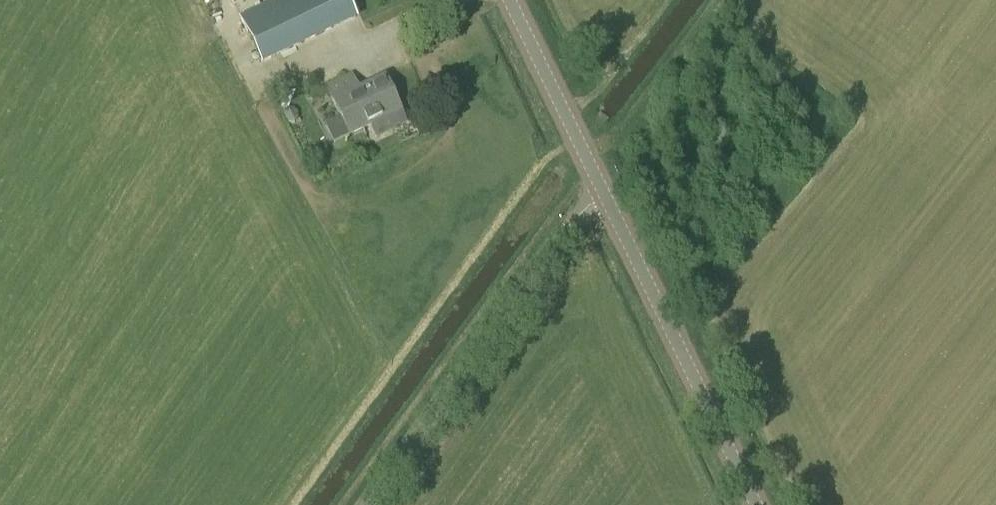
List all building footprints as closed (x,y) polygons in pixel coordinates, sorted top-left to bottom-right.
[(262,63),(355,17),(347,0),(281,0),(241,19),(262,63)] [(459,11),(491,0),(455,0),(459,11)] [(406,121),(385,78),(359,90),(352,76),(326,88),(348,134),(370,124),(376,136),(406,121)] [(294,107),(288,106),(287,106),(285,110),(283,113),(288,121),(295,122),(298,116),(294,107)] [(427,122),(422,112),(410,119),(415,129),(427,122)]
